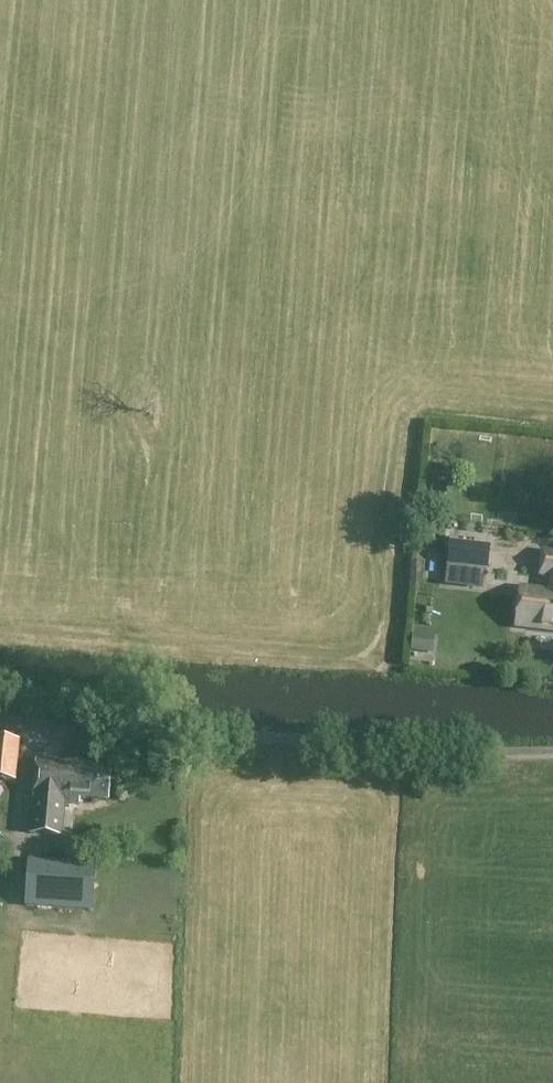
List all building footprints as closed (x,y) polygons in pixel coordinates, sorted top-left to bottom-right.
[(449,543),(447,565),(487,570),(489,547),(449,543)] [(542,554),(539,574),(552,576),(550,593),(520,590),(516,626),(552,631),(552,555),(542,554)] [(414,637),(413,650),(431,652),(432,638),(414,637)] [(15,783),(20,742),(0,740),(0,781),(15,783)] [(108,802),(111,772),(102,772),(102,768),(73,765),(73,764),(37,761),(31,835),(62,837),(65,804),(79,805),(80,799),(108,802)] [(10,827),(11,817),(0,815),(0,826),(10,827)] [(30,859),(26,908),(92,913),(96,865),(30,859)]
